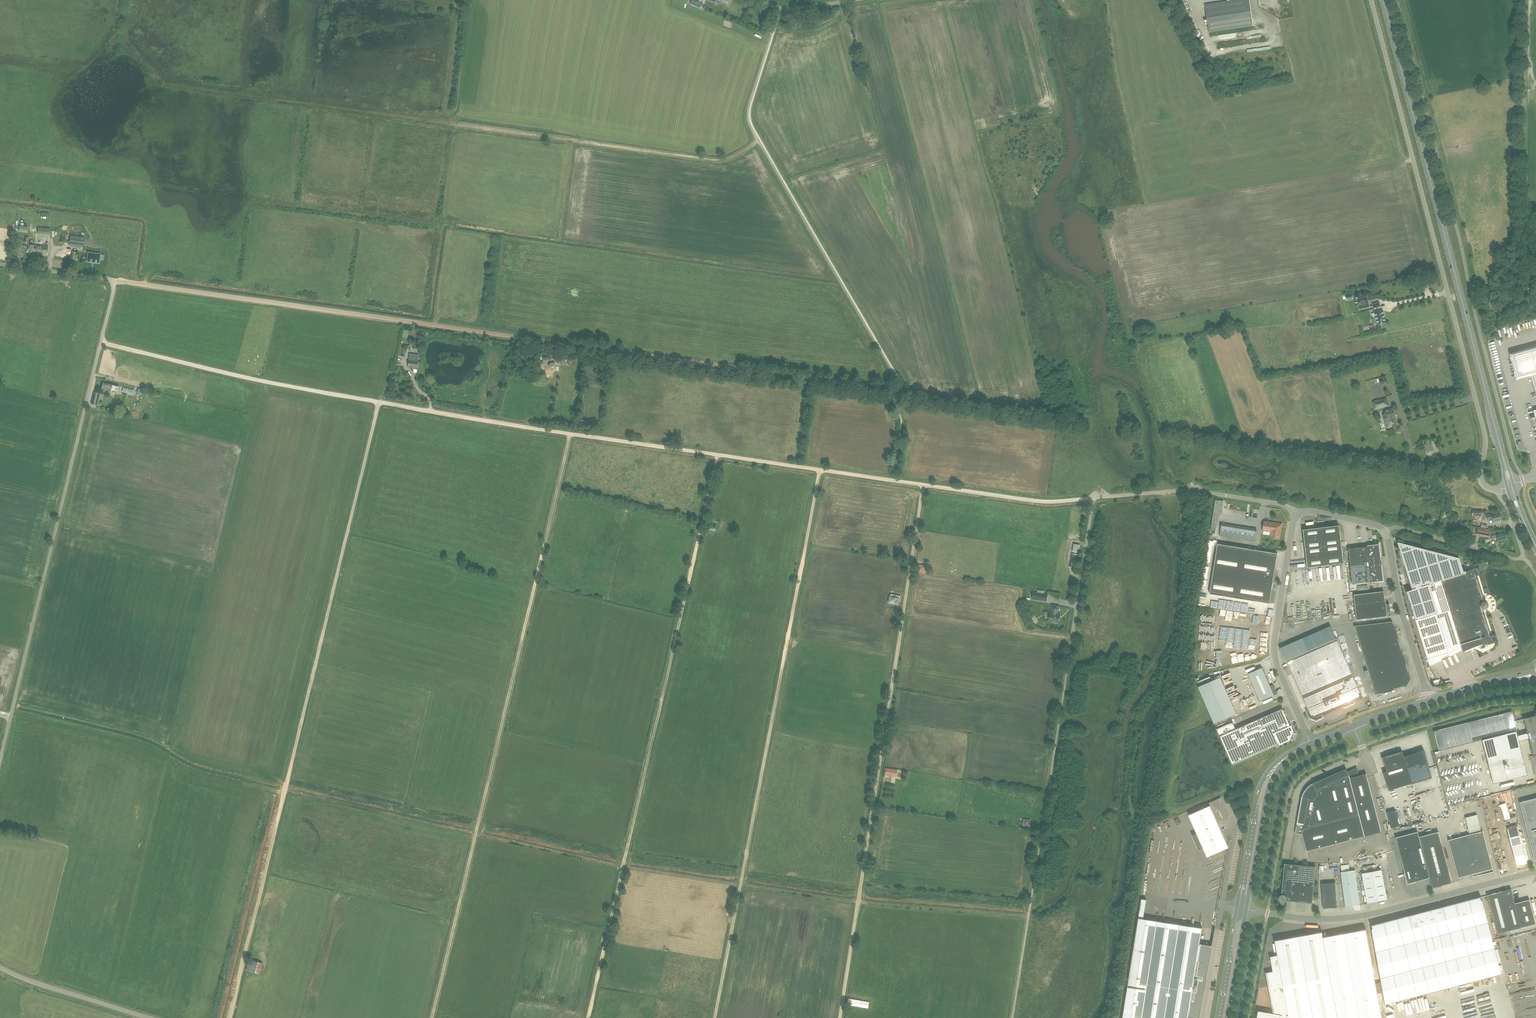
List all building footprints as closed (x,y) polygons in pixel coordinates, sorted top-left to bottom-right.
[(1253,25),(1249,0),(1238,0),(1205,5),(1209,32),(1253,25)] [(83,247),(84,237),(80,236),(71,235),(69,246),(83,247)] [(42,246),(28,244),(28,252),(41,253),(41,254),(47,255),(48,245),(42,245),(42,246)] [(88,252),(86,262),(99,263),(101,254),(88,252)] [(1367,297),(1359,299),(1357,299),(1358,302),(1355,303),(1356,307),(1359,306),(1360,309),(1369,307),(1367,297)] [(1380,311),(1380,309),(1381,309),(1379,303),(1373,304),(1375,312),(1374,313),(1376,317),(1372,318),(1374,324),(1377,323),(1377,324),(1378,324),(1378,325),(1382,324),(1381,323),(1386,322),(1383,310),(1380,311)] [(1512,355),(1518,377),(1531,373),(1533,381),(1532,381),(1533,385),(1535,385),(1535,390),(1535,348),(1512,355)] [(413,367),(417,368),(418,355),(410,354),(408,367),(411,367),(411,369),(413,370),(413,367)] [(112,384),(103,382),(102,389),(110,391),(117,393),(118,386),(112,384)] [(101,394),(95,392),(92,404),(97,406),(101,394)] [(1386,398),(1373,402),(1375,409),(1384,406),(1384,404),(1387,403),(1386,398)] [(1384,411),(1385,414),(1387,420),(1385,420),(1387,428),(1392,426),(1391,424),(1394,423),(1393,419),(1394,419),(1393,415),(1394,415),(1392,408),(1384,411)] [(1491,514),(1486,515),(1487,520),(1492,519),(1493,522),(1501,520),(1499,513),(1491,515),(1491,514)] [(1279,539),(1282,524),(1264,521),(1262,531),(1270,532),(1270,537),(1279,539)] [(1254,541),(1256,529),(1221,524),(1219,536),(1220,536),(1220,534),(1254,540),(1254,541)] [(1343,563),(1339,525),(1303,529),(1307,567),(1343,563)] [(1491,534),(1496,533),(1495,530),(1490,531),(1490,530),(1478,527),(1476,534),(1489,536),(1492,536),(1491,534)] [(1506,539),(1504,532),(1496,534),(1496,533),(1491,534),(1492,536),(1492,538),(1497,537),(1498,541),(1506,539)] [(1465,568),(1466,571),(1464,571),(1459,558),(1398,542),(1399,547),(1397,548),(1398,551),(1400,550),(1412,590),(1407,591),(1415,620),(1430,666),(1462,650),(1463,654),(1474,649),(1484,646),(1485,648),(1488,647),(1488,644),(1493,642),(1494,641),(1495,640),(1496,639),(1495,637),(1494,636),(1493,635),(1491,635),(1484,610),(1486,609),(1487,608),(1488,607),(1489,605),(1488,603),(1487,602),(1485,601),(1476,573),(1478,573),(1479,572),(1479,570),(1478,569),(1477,568),(1476,568),(1469,570),(1468,567),(1465,568),(1465,567),(1465,566),(1464,565),(1464,563),(1464,562),(1464,560),(1464,559),(1464,558),(1464,556),(1464,555),(1465,554),(1464,553),(1464,554),(1464,556),(1464,557),(1464,558),(1464,559),(1464,560),(1464,562),(1464,563),(1464,565),(1464,566),(1464,567),(1465,568)] [(1076,568),(1080,545),(1074,544),(1073,551),(1074,551),(1073,554),(1072,553),(1069,567),(1076,568)] [(1218,544),(1210,594),(1269,603),(1277,553),(1218,544)] [(1381,560),(1380,560),(1378,545),(1348,548),(1352,584),(1383,580),(1381,565),(1382,565),(1381,560)] [(1354,595),(1355,604),(1357,620),(1387,616),(1387,615),(1386,612),(1390,611),(1389,604),(1385,604),(1385,601),(1385,600),(1384,591),(1354,595)] [(1048,594),(1033,592),(1032,599),(1046,601),(1048,594)] [(1231,600),(1230,608),(1250,610),(1251,602),(1231,600)] [(1049,621),(1054,622),(1054,623),(1057,623),(1057,622),(1059,622),(1060,614),(1057,614),(1058,606),(1052,605),(1051,613),(1050,613),(1049,621)] [(1392,621),(1354,626),(1375,694),(1405,685),(1405,686),(1406,685),(1410,678),(1410,677),(1409,677),(1392,621)] [(1363,698),(1353,675),(1337,638),(1286,660),(1311,716),(1316,718),(1344,706),(1345,707),(1354,703),(1354,702),(1363,698)] [(1270,686),(1262,667),(1248,674),(1260,701),(1277,694),(1273,685),(1270,686)] [(1214,723),(1236,714),(1220,677),(1198,687),(1214,723)] [(1217,729),(1220,736),(1232,765),(1279,744),(1279,745),(1290,740),(1290,739),(1290,740),(1290,739),(1290,738),(1293,740),(1293,739),(1291,738),(1293,733),(1295,733),(1293,733),(1293,731),(1293,732),(1294,731),(1291,725),(1291,726),(1290,726),(1282,708),(1235,729),(1232,722),(1217,729)] [(1512,711),(1486,718),(1491,737),(1482,740),(1493,783),(1528,774),(1517,731),(1512,711)] [(1524,719),(1533,756),(1535,755),(1535,715),(1524,719)] [(1404,756),(1411,779),(1412,783),(1432,777),(1429,768),(1429,767),(1423,750),(1404,756)] [(1387,786),(1411,779),(1404,756),(1402,751),(1395,753),(1395,752),(1392,753),(1392,754),(1382,757),(1385,765),(1387,771),(1383,772),(1387,786)] [(1366,773),(1358,775),(1356,769),(1348,772),(1346,768),(1313,783),(1313,784),(1311,785),(1309,787),(1308,788),(1305,791),(1304,793),(1303,795),(1303,797),(1301,797),(1295,833),(1302,834),(1307,851),(1381,832),(1366,773)] [(1220,798),(1205,804),(1206,807),(1189,815),(1197,834),(1203,848),(1207,857),(1229,847),(1218,822),(1222,820),(1221,817),(1228,815),(1220,798)] [(1520,802),(1535,861),(1535,860),(1535,798),(1520,802)] [(1477,812),(1465,814),(1469,830),(1480,827),(1477,812)] [(1496,822),(1490,824),(1493,833),(1499,832),(1496,822)] [(1416,881),(1430,877),(1432,887),(1452,882),(1438,831),(1419,837),(1417,831),(1395,837),(1405,873),(1404,873),(1405,873),(1407,883),(1415,881),(1415,882),(1416,882),(1416,881)] [(1448,840),(1458,878),(1472,874),(1473,877),(1485,874),(1485,873),(1493,871),(1483,831),(1448,840)] [(1197,834),(1192,836),(1198,850),(1203,848),(1197,834)] [(1517,865),(1527,863),(1522,844),(1512,847),(1517,865)] [(1282,894),(1277,898),(1282,904),(1287,900),(1307,902),(1312,903),(1316,867),(1285,864),(1282,894)] [(1376,901),(1387,899),(1382,869),(1362,872),(1362,874),(1367,902),(1376,901)] [(1341,872),(1345,907),(1360,905),(1355,870),(1341,872)] [(1335,882),(1322,883),(1323,908),(1337,907),(1335,882)] [(1487,895),(1497,934),(1535,923),(1529,899),(1515,903),(1511,889),(1487,895)] [(1373,935),(1366,936),(1367,941),(1373,940),(1385,1004),(1501,974),(1481,896),(1440,907),(1439,908),(1436,909),(1433,910),(1431,911),(1429,912),(1427,912),(1427,911),(1425,912),(1425,913),(1422,914),(1419,914),(1417,914),(1415,914),(1412,915),(1371,925),(1373,935)] [(1123,1017),(1188,1017),(1188,1016),(1198,1017),(1199,1017),(1215,929),(1212,945),(1200,943),(1202,928),(1139,918),(1128,987),(1123,1017)] [(1365,929),(1366,929),(1322,937),(1322,932),(1322,931),(1274,940),(1275,940),(1278,955),(1270,956),(1273,971),(1266,972),(1273,1014),(1259,1012),(1258,1017),(1381,1017),(1365,929)] [(259,974),(262,963),(249,959),(246,971),(259,974)]
